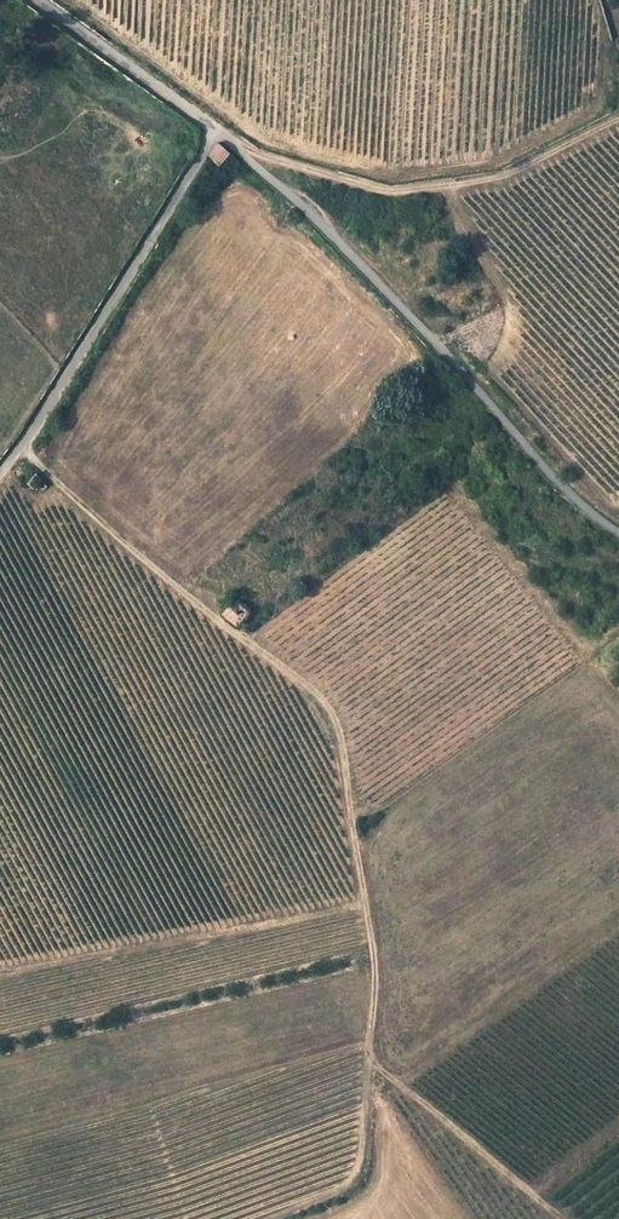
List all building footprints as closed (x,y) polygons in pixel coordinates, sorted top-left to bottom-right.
[(214,167),(226,176),(238,160),(224,151),(214,167)] [(21,488),(25,491),(35,479),(26,471),(16,484),(21,488)] [(47,490),(35,479),(25,491),(30,496),(34,492),(40,497),(47,490)] [(55,497),(50,493),(46,499),(51,503),(55,497)] [(228,623),(242,633),(252,621),(238,611),(228,623)]
